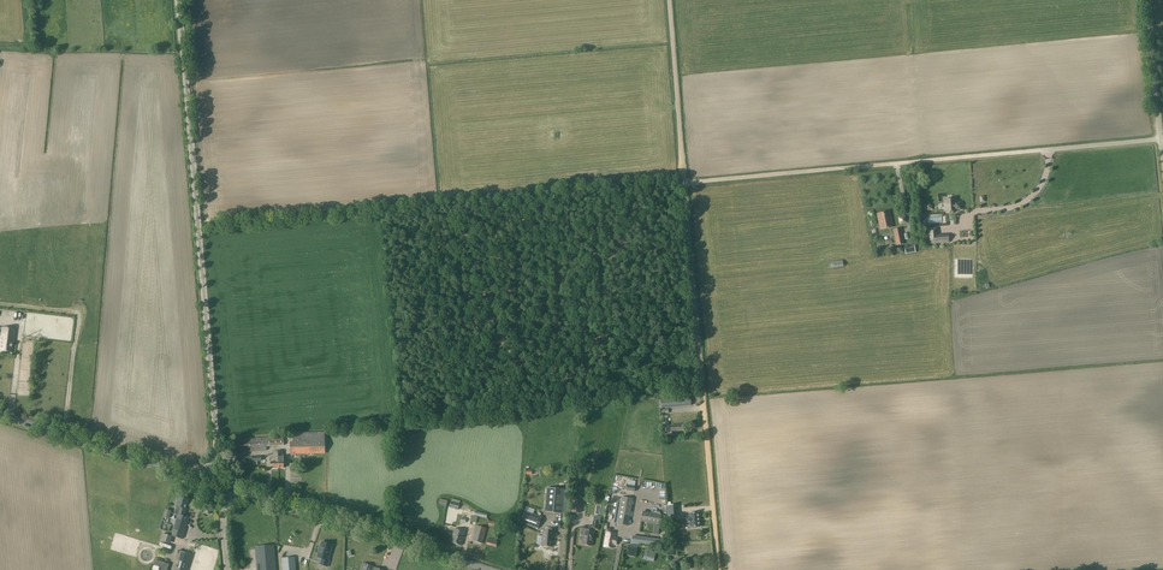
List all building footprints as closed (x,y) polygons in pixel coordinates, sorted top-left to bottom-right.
[(944,199),(945,212),(955,212),(955,210),(961,209),(960,201),(955,202),(954,198),(944,199)] [(892,226),(889,211),(877,214),(880,229),(892,226)] [(896,216),(898,224),(906,223),(904,214),(896,216)] [(894,228),(897,244),(905,243),(901,227),(894,228)] [(936,227),(928,227),(929,243),(948,242),(947,234),(937,234),(936,227)] [(914,245),(904,247),(906,255),(916,252),(914,245)] [(29,324),(31,303),(20,302),(19,323),(29,324)] [(1,336),(0,345),(0,351),(12,352),(14,329),(0,328),(0,335),(1,336)] [(662,409),(692,406),(691,399),(661,401),(662,409)] [(290,454),(326,453),(325,433),(293,434),(294,442),(290,442),(290,454)] [(236,452),(267,450),(266,447),(284,445),(283,437),(235,441),(236,452)] [(284,457),(284,452),(273,452),(273,468),(279,468),(278,457),(284,457)] [(641,480),(640,487),(647,488),(647,485),(652,485),(652,488),(657,489),(658,487),(653,486),(653,482),(641,480)] [(560,513),(562,489),(547,488),(545,512),(560,513)] [(189,519),(184,517),(186,509),(189,500),(180,497),(179,500),(176,499),(174,506),(177,507),(174,514),(179,516),(173,536),(182,539),(189,519)] [(633,499),(623,497),(622,503),(618,503),(614,523),(629,525),(633,499)] [(446,507),(448,500),(440,498),(438,505),(446,507)] [(460,501),(452,499),(450,507),(459,509),(460,501)] [(581,512),(582,500),(580,499),(573,499),(572,511),(581,512)] [(667,504),(669,517),(677,516),(676,504),(667,504)] [(174,518),(170,517),(171,510),(165,509),(163,518),(169,519),(168,522),(174,523),(174,518)] [(537,526),(540,516),(526,511),(523,521),(537,526)] [(660,524),(662,515),(642,512),(641,521),(660,524)] [(700,527),(699,513),(689,514),(690,516),(683,517),(683,526),(690,525),(691,528),(700,527)] [(501,528),(502,522),(489,520),(489,526),(501,528)] [(585,527),(582,544),(592,546),(595,528),(597,528),(598,521),(593,520),(591,529),(585,527)] [(482,543),(486,529),(477,526),(473,540),(482,543)] [(461,546),(465,531),(454,529),(451,543),(461,546)] [(552,547),(553,531),(544,530),(542,546),(552,547)] [(166,545),(169,537),(163,534),(161,542),(166,545)] [(615,543),(616,540),(614,540),(615,536),(606,534),(604,546),(613,548),(614,543),(615,543)] [(667,540),(642,536),(640,544),(666,547),(667,540)] [(328,560),(332,546),(323,543),(320,551),(319,551),(317,557),(322,559),(320,564),(327,567),(329,561),(328,560)] [(256,546),(258,569),(276,569),(274,545),(270,545),(256,546)] [(636,558),(638,550),(629,548),(627,556),(636,558)] [(655,558),(656,552),(649,550),(648,557),(655,558)] [(295,556),(283,557),(284,569),(296,569),(295,556)] [(181,557),(179,569),(190,569),(191,558),(181,557)] [(153,567),(162,569),(167,569),(169,563),(155,559),(153,567)]
